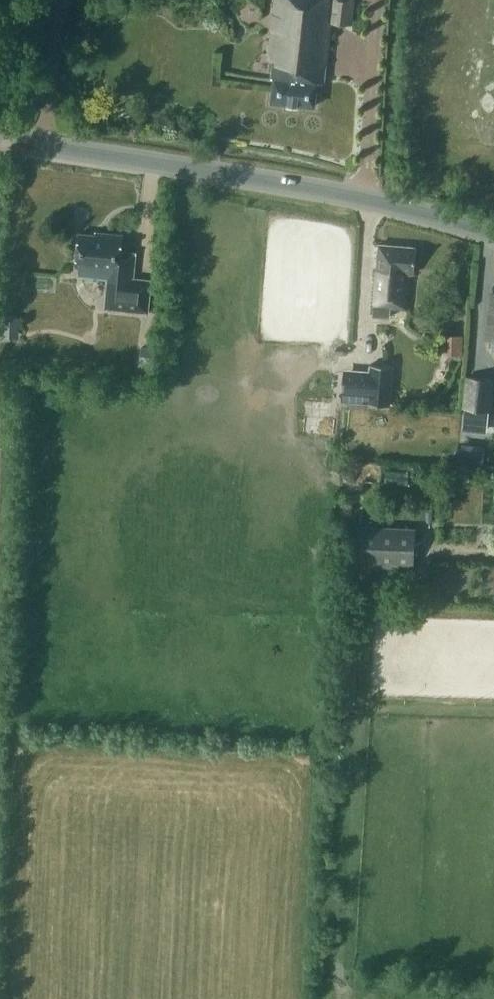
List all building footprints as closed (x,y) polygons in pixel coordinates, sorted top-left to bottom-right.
[(270,58),(274,58),(272,77),(275,78),(272,101),(314,106),(317,83),(320,83),(322,65),(326,65),(330,21),(351,23),(353,0),(276,0),(270,58)] [(136,252),(121,251),(123,234),(105,232),(105,235),(79,233),(76,265),(80,266),(79,274),(109,277),(106,307),(148,311),(151,280),(133,278),(135,266),(136,252)] [(373,315),(389,317),(390,306),(405,307),(408,272),(414,272),(416,247),(379,244),(373,315)] [(1,328),(19,329),(20,317),(1,317),(1,328)] [(445,331),(445,351),(462,352),(462,332),(445,331)] [(152,373),(156,347),(141,345),(138,371),(152,373)] [(370,370),(344,368),(342,400),(368,402),(368,403),(390,404),(392,366),(370,364),(370,370)] [(465,408),(489,410),(492,378),(469,376),(465,408)] [(460,448),(459,460),(483,462),(485,451),(460,448)] [(414,562),(415,527),(361,525),(360,560),(414,562)]
